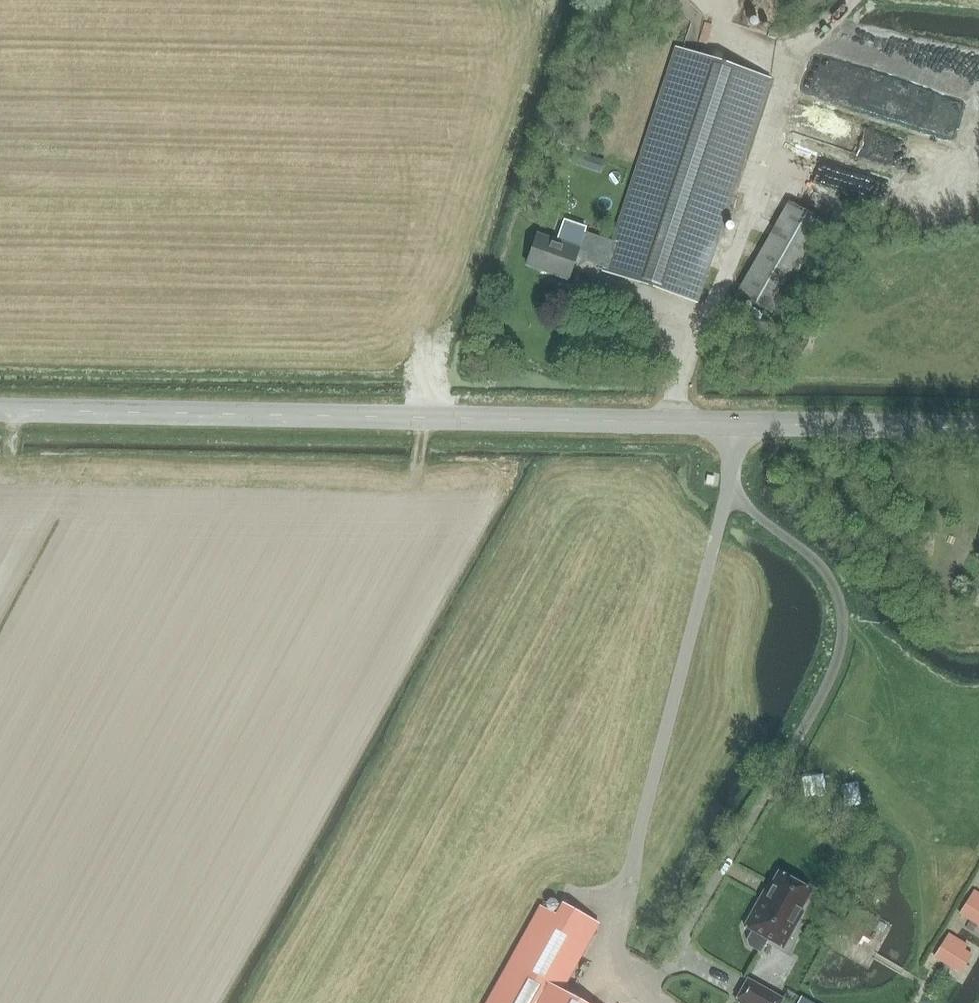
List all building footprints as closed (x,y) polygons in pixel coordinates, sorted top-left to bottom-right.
[(770,80),(675,48),(611,241),(582,231),(577,249),(537,234),(526,265),(567,279),(575,258),(603,268),(602,270),(697,302),(770,80)] [(586,168),(590,155),(574,150),(570,163),(586,168)] [(810,186),(799,207),(789,201),(736,294),(773,314),(825,222),(838,200),(810,186)] [(804,911),(801,910),(812,890),(777,870),(769,885),(766,883),(742,926),(751,931),(746,939),(748,946),(760,952),(767,940),(782,949),(804,911)] [(978,921),(978,893),(974,890),(960,913),(977,924),(978,921)] [(560,991),(598,923),(560,902),(554,914),(539,905),(485,1002),(581,1002),(560,991)] [(966,944),(948,933),(934,956),(952,967),(966,944)] [(747,977),(734,1001),(738,1002),(781,1002),(784,998),(747,977)]
